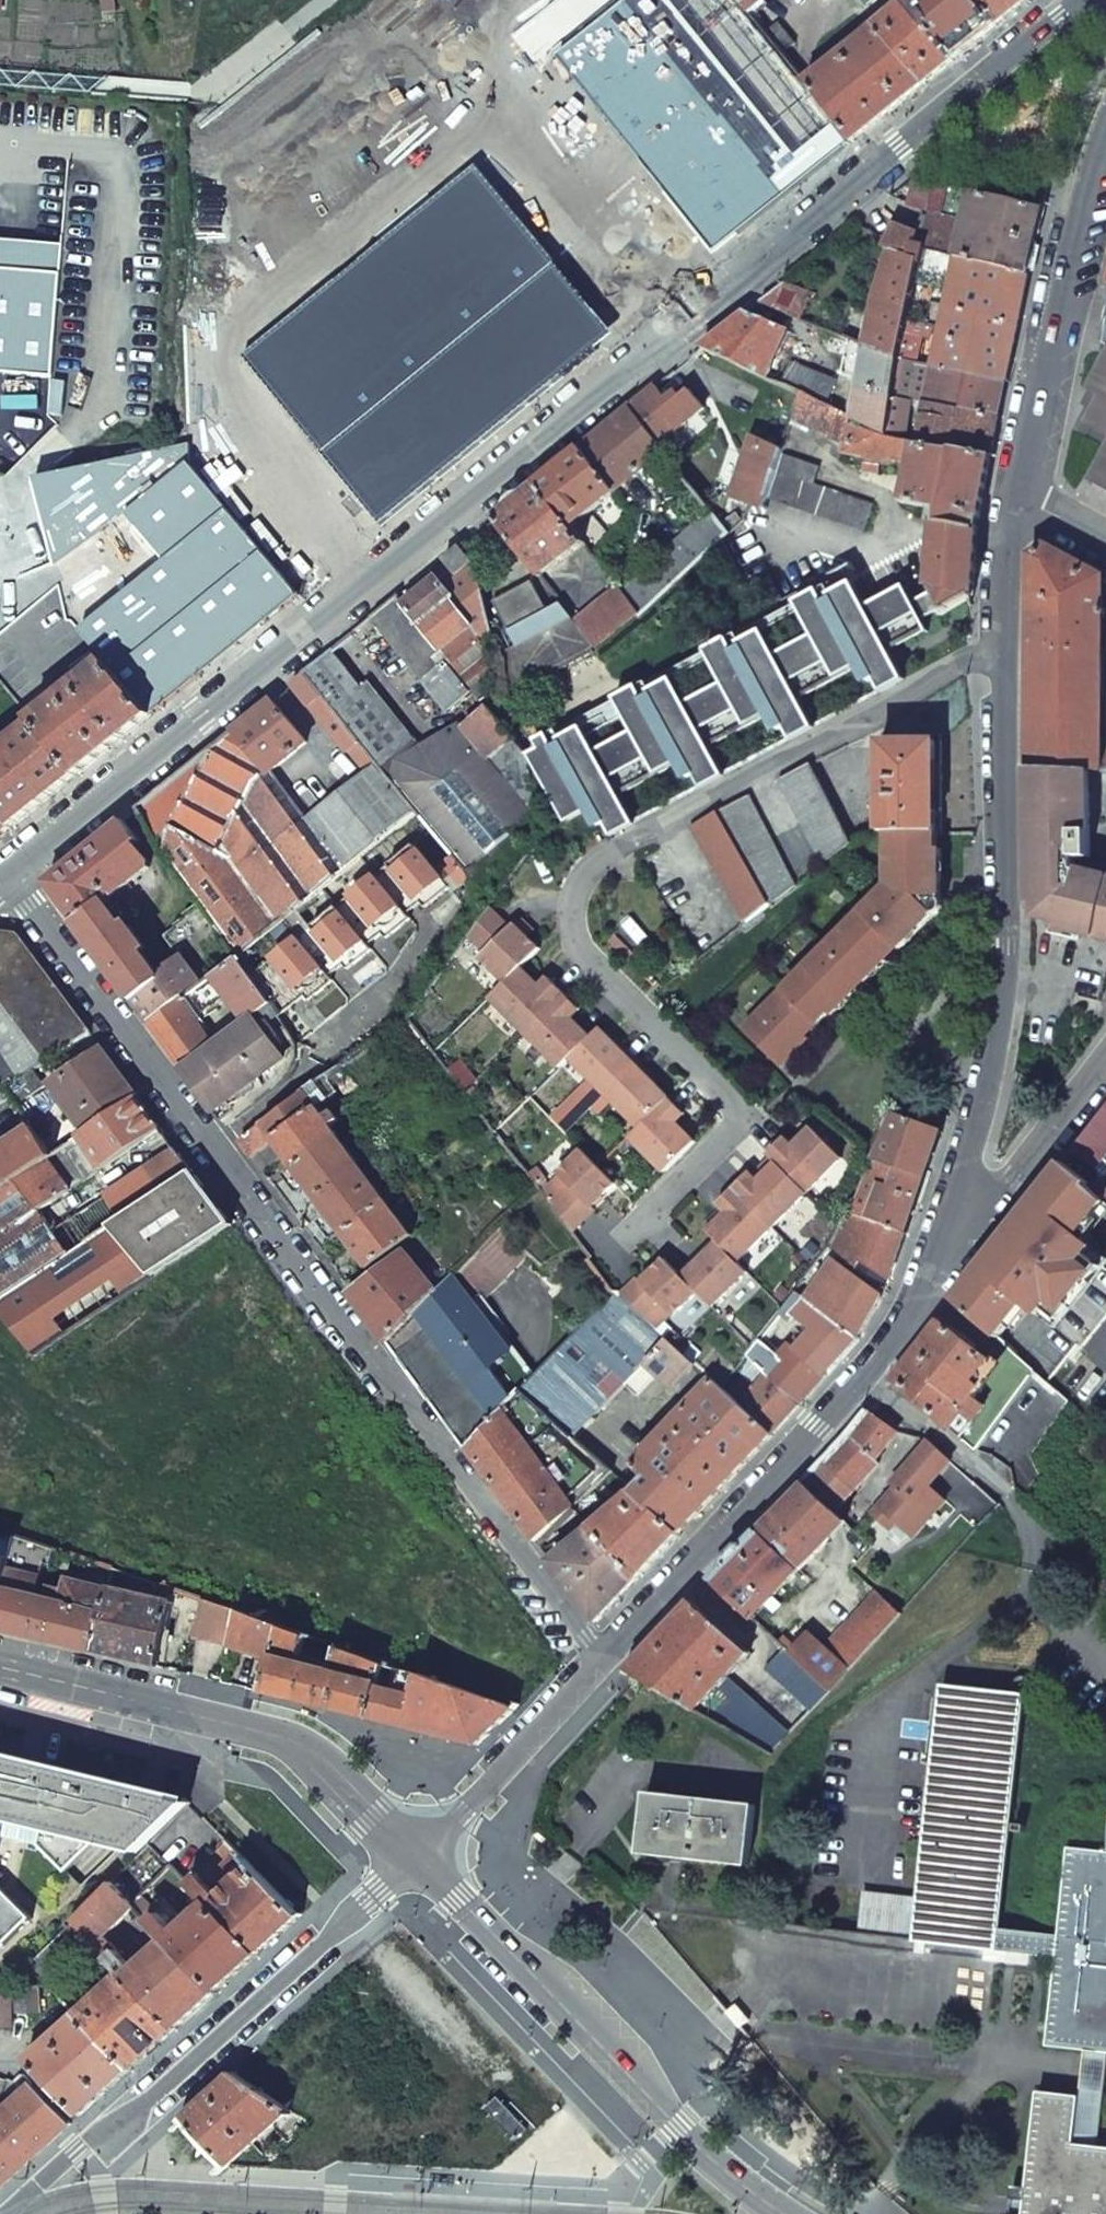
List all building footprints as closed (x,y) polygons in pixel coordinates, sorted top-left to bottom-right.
[(115,0),(102,0),(104,12),(116,11),(115,0)] [(853,142),(806,83),(782,55),(765,33),(747,10),(739,0),(629,0),(560,56),(715,252),(853,142)] [(747,10),(759,0),(739,0),(747,10)] [(806,83),(853,142),(955,60),(906,0),(902,0),(806,83)] [(955,60),(998,26),(977,0),(906,0),(955,60)] [(998,26),(1030,0),(977,0),(998,26)] [(778,22),(765,33),(782,55),(796,43),(778,22)] [(382,524),(615,333),(478,166),(245,356),(382,524)] [(952,187),(944,224),(964,229),(972,192),(952,187)] [(1036,242),(1044,208),(972,192),(964,229),(957,259),(1028,276),(1036,242)] [(944,224),(923,219),(919,232),(917,242),(927,244),(926,251),(957,259),(964,229),(944,224)] [(909,259),(917,242),(919,232),(893,227),(889,242),(886,251),(892,253),(892,252),(909,259)] [(874,316),(867,345),(900,359),(907,332),(919,281),(926,251),(927,244),(917,242),(909,259),(892,252),(892,253),(886,251),(886,254),(891,256),(874,316)] [(926,251),(919,281),(934,285),(935,278),(940,278),(943,265),(955,269),(957,259),(926,251)] [(934,365),(1006,380),(1017,328),(1028,276),(957,259),(955,269),(942,330),(934,365)] [(942,330),(955,269),(943,265),(940,278),(930,327),(942,330)] [(801,320),(811,294),(783,284),(759,304),(801,320)] [(702,349),(768,379),(789,331),(747,313),(737,321),(702,349)] [(867,345),(874,316),(867,314),(860,343),(867,345)] [(918,363),(924,335),(907,332),(900,359),(918,363)] [(851,423),(887,437),(894,397),(900,359),(867,345),(860,343),(853,341),(846,376),(860,379),(852,415),(851,423)] [(914,400),(926,403),(934,365),(918,363),(900,359),(894,397),(914,400)] [(792,361),(782,384),(800,392),(828,406),(839,381),(792,361)] [(926,403),(998,417),(1006,380),(934,365),(926,403)] [(1093,392),(1105,399),(1105,370),(1093,392)] [(657,387),(630,407),(660,444),(704,410),(689,391),(671,405),(657,387)] [(800,392),(792,420),(845,444),(851,423),(852,415),(828,406),(800,392)] [(887,437),(905,441),(914,400),(894,397),(887,437)] [(1092,428),(1105,435),(1105,402),(1092,428)] [(990,458),(998,417),(926,403),(917,444),(990,458)] [(537,485),(571,528),(665,450),(660,444),(630,407),(559,467),(537,485)] [(842,454),(911,466),(914,444),(905,441),(887,437),(851,423),(845,444),(842,454)] [(769,500),(783,454),(785,446),(751,436),(733,500),(751,505),(766,510),(769,500)] [(941,510),(939,525),(978,531),(981,514),(990,458),(917,444),(914,444),(911,466),(905,504),(941,510)] [(166,562),(82,631),(95,648),(105,660),(152,716),(299,595),(190,464),(189,445),(89,467),(166,562)] [(769,500),(864,532),(874,504),(816,484),(821,466),(783,454),(769,500)] [(1093,482),(1105,489),(1105,459),(1093,482)] [(36,479),(4,476),(42,634),(70,668),(95,648),(82,631),(68,614),(36,479)] [(494,519),(541,577),(583,543),(571,528),(537,485),(503,512),(494,519)] [(621,592),(640,616),(722,540),(729,533),(712,511),(621,592)] [(977,546),(978,531),(939,525),(931,586),(933,592),(942,610),(944,615),(974,597),(977,546)] [(1030,664),(1030,768),(1036,769),(1091,771),(1103,772),(1103,767),(1103,740),(1102,578),(1040,547),(1031,555),(1031,579),(1030,664)] [(454,553),(444,561),(458,577),(467,569),(454,553)] [(489,706),(503,725),(510,720),(505,701),(494,662),(494,659),(482,643),(495,637),(470,571),(446,589),(476,629),(445,653),(449,659),(489,706)] [(555,742),(584,727),(585,728),(623,707),(623,706),(674,678),(674,680),(713,659),(713,658),(764,630),(765,631),(804,611),(803,610),(855,582),(850,574),(787,607),(623,695),(550,734),(555,742)] [(399,596),(445,653),(476,629),(446,589),(437,579),(425,588),(419,580),(399,596)] [(778,655),(765,631),(764,630),(713,658),(713,659),(726,682),(687,703),(674,680),(674,678),(623,706),(623,707),(635,730),(597,751),(585,728),(584,727),(555,742),(550,734),(538,740),(543,748),(532,754),(568,822),(588,811),(596,827),(604,823),(612,836),(635,824),(620,794),(678,763),(686,779),(695,775),(702,788),(726,775),(710,746),(769,715),(777,731),(785,727),(792,740),(816,727),(800,698),(858,667),(867,683),(876,678),(883,692),(907,679),(891,650),(930,628),(925,619),(942,610),(933,592),(915,601),(907,585),(867,606),(855,582),(803,610),(804,611),(816,634),(778,655)] [(576,622),(562,603),(550,613),(528,584),(491,607),(517,648),(494,662),(505,701),(596,646),(576,622)] [(599,649),(640,616),(621,592),(618,587),(576,622),(596,646),(599,649)] [(372,619),(423,681),(446,662),(449,659),(445,653),(399,596),(372,619)] [(362,686),(332,651),(304,674),(334,710),(362,686)] [(0,666),(0,681),(22,707),(45,689),(27,667),(17,659),(0,666)] [(105,660),(33,719),(35,722),(79,776),(114,747),(152,716),(105,660)] [(448,713),(472,693),(446,662),(423,681),(448,713)] [(291,684),(364,773),(376,763),(334,710),(304,674),(291,684)] [(14,722),(26,712),(22,707),(0,681),(0,705),(14,722)] [(465,871),(483,893),(515,863),(513,861),(521,854),(533,835),(525,825),(533,819),(457,724),(421,744),(369,681),(362,686),(334,710),(376,763),(417,813),(465,871)] [(306,748),(270,702),(257,713),(228,736),(246,760),(251,756),(269,778),(306,748)] [(491,760),(515,740),(503,725),(489,706),(464,726),(491,760)] [(0,750),(0,810),(14,827),(66,785),(79,776),(35,722),(0,750)] [(220,932),(238,956),(246,951),(294,912),(417,813),(376,763),(364,773),(304,821),(269,778),(251,756),(246,760),(228,736),(138,809),(160,843),(158,848),(201,906),(220,932)] [(881,743),(881,832),(890,832),(937,831),(943,830),(942,742),(881,743)] [(713,815),(765,908),(771,904),(853,842),(812,763),(780,781),(802,824),(775,840),(752,795),(713,815)] [(1036,769),(1037,816),(1030,816),(1030,831),(1091,832),(1091,771),(1036,769)] [(7,833),(14,827),(0,810),(0,839),(7,833)] [(313,936),(375,1012),(398,993),(403,968),(425,913),(442,898),(438,893),(465,871),(417,813),(294,912),(313,936)] [(747,922),(765,908),(713,815),(693,827),(747,922)] [(77,925),(106,904),(113,898),(117,902),(129,893),(125,888),(150,869),(150,860),(137,846),(142,841),(124,821),(86,852),(47,883),(77,925)] [(937,831),(890,832),(891,849),(887,849),(889,886),(863,911),(865,914),(853,925),(851,923),(796,977),(799,979),(774,1003),(772,1001),(743,1028),(759,1043),(766,1036),(790,1058),(811,1036),(809,1033),(832,1010),(836,1014),(891,960),(887,956),(899,944),(903,947),(936,914),(937,915),(939,913),(945,911),(947,907),(947,901),(945,898),(945,894),(944,894),(942,847),(938,848),(937,831)] [(1076,870),(1076,858),(1091,858),(1091,832),(1030,831),(1030,850),(1037,850),(1037,871),(1030,871),(1030,905),(1036,905),(1103,906),(1105,909),(1105,877),(1076,870)] [(77,925),(78,926),(135,1001),(163,980),(160,976),(143,953),(147,950),(127,923),(122,926),(106,904),(77,925)] [(1105,940),(1105,909),(1103,906),(1036,905),(1036,918),(1057,923),(1056,928),(1105,940)] [(185,959),(220,932),(201,906),(186,917),(188,920),(176,928),(178,930),(167,939),(182,959),(184,957),(185,959)] [(482,958),(507,982),(522,968),(540,949),(516,925),(512,929),(491,908),(471,937),(488,953),(482,958)] [(246,951),(266,974),(313,936),(294,912),(246,951)] [(18,935),(14,934),(0,932),(0,1083),(4,1088),(32,1070),(91,1033),(18,935)] [(207,980),(242,1028),(256,1017),(273,1004),(238,956),(207,980)] [(182,959),(160,976),(163,980),(135,1001),(150,1022),(183,998),(203,982),(185,959),(184,957),(182,959)] [(491,998),(525,1033),(565,993),(550,978),(541,987),(522,968),(507,982),(491,998)] [(525,1033),(560,1068),(570,1058),(591,1037),(571,1018),(581,1009),(565,993),(525,1033)] [(183,1070),(218,1046),(183,998),(150,1022),(183,1070)] [(256,1017),(273,1042),(288,1029),(273,1004),(256,1017)] [(183,1070),(214,1111),(285,1059),(273,1042),(256,1017),(242,1028),(218,1046),(183,1070)] [(570,1058),(604,1093),(635,1063),(599,1028),(591,1037),(570,1058)] [(766,1036),(759,1043),(783,1064),(790,1058),(766,1036)] [(52,1086),(87,1131),(137,1096),(103,1049),(52,1086)] [(604,1093),(639,1128),(669,1098),(635,1063),(604,1093)] [(12,1099),(16,1104),(42,1087),(32,1070),(4,1088),(12,1099)] [(318,1107),(337,1092),(325,1078),(240,1142),(252,1157),(273,1140),(318,1107)] [(12,1099),(4,1088),(0,1083),(0,1106),(12,1099)] [(143,1141),(162,1129),(138,1096),(80,1140),(101,1170),(143,1141)] [(630,1137),(649,1156),(664,1172),(695,1142),(676,1122),(685,1113),(669,1098),(639,1128),(630,1137)] [(284,1156),(295,1169),(340,1136),(333,1126),(341,1119),(334,1110),(326,1117),(318,1107),(273,1140),(284,1156)] [(1074,1151),(1064,1163),(1105,1202),(1105,1110),(1074,1151)] [(927,1167),(940,1131),(893,1112),(850,1212),(904,1233),(913,1207),(927,1167)] [(16,1180),(51,1157),(54,1155),(33,1124),(0,1146),(0,1191),(16,1180)] [(807,1194),(842,1159),(811,1128),(792,1147),(784,1139),(768,1154),(776,1163),(807,1194)] [(167,1136),(162,1129),(143,1141),(150,1149),(167,1136)] [(340,1136),(295,1169),(345,1236),(390,1202),(340,1136)] [(273,1140),(252,1157),(262,1172),(284,1156),(273,1140)] [(88,1243),(193,1171),(180,1154),(112,1195),(75,1224),(88,1243)] [(16,1180),(38,1212),(59,1197),(73,1188),(51,1157),(16,1180)] [(732,1188),(771,1228),(807,1194),(776,1163),(757,1182),(748,1172),(732,1188)] [(1105,1291),(1105,1290),(1105,1269),(1104,1268),(1105,1265),(1105,1257),(1087,1232),(1098,1219),(1105,1211),(1105,1202),(1064,1163),(1020,1218),(1105,1291)] [(88,1243),(0,1303),(0,1313),(30,1349),(36,1356),(68,1334),(233,1225),(193,1171),(88,1243)] [(533,1178),(538,1186),(545,1180),(540,1172),(533,1178)] [(88,1243),(75,1224),(59,1197),(38,1212),(16,1180),(0,1191),(0,1303),(88,1243)] [(737,1262),(771,1228),(732,1188),(717,1204),(725,1213),(706,1232),(717,1242),(737,1262)] [(370,1270),(414,1235),(390,1202),(345,1236),(359,1255),(370,1270)] [(860,1260),(889,1279),(896,1256),(904,1233),(850,1212),(832,1251),(855,1267),(860,1260)] [(1020,1218),(955,1301),(1000,1340),(1027,1307),(1081,1350),(1105,1318),(1105,1293),(1105,1291),(1020,1218)] [(475,1257),(453,1278),(475,1307),(526,1256),(503,1233),(477,1259),(475,1257)] [(717,1242),(682,1277),(697,1293),(712,1307),(747,1272),(737,1262),(717,1242)] [(407,1251),(351,1294),(388,1344),(440,1292),(407,1251)] [(682,1277),(667,1262),(664,1259),(641,1283),(637,1279),(619,1298),(656,1330),(671,1315),(673,1317),(697,1293),(682,1277)] [(806,1297),(858,1340),(882,1296),(830,1262),(812,1288),(803,1282),(797,1291),(806,1297)] [(388,1344),(467,1450),(522,1389),(532,1381),(453,1278),(440,1292),(388,1344)] [(748,1356),(800,1405),(824,1377),(831,1369),(858,1340),(806,1297),(797,1291),(780,1315),(790,1323),(795,1317),(810,1329),(795,1346),(788,1340),(777,1354),(760,1340),(748,1356)] [(625,1386),(647,1362),(668,1340),(656,1330),(619,1298),(613,1293),(532,1381),(522,1389),(574,1438),(625,1386)] [(938,1322),(893,1380),(948,1425),(962,1438),(986,1407),(971,1395),(996,1365),(938,1322)] [(673,1333),(668,1340),(675,1346),(680,1339),(673,1333)] [(676,1388),(697,1365),(675,1346),(668,1340),(647,1362),(659,1373),(676,1388)] [(996,1365),(971,1395),(986,1407),(962,1438),(975,1449),(976,1450),(1037,1373),(1009,1348),(996,1365)] [(30,1349),(6,1368),(14,1378),(38,1359),(36,1356),(30,1349)] [(723,1388),(774,1435),(788,1418),(800,1405),(748,1356),(723,1388)] [(659,1373),(647,1362),(625,1386),(637,1397),(659,1373)] [(689,1403),(712,1378),(697,1365),(676,1388),(675,1390),(689,1403)] [(706,1508),(774,1435),(723,1388),(712,1378),(689,1403),(633,1463),(648,1476),(632,1490),(682,1533),(699,1515),(706,1508)] [(467,1450),(536,1542),(558,1523),(576,1508),(595,1490),(614,1473),(574,1438),(522,1389),(467,1450)] [(845,1440),(803,1484),(835,1514),(881,1464),(876,1459),(898,1430),(881,1419),(889,1409),(877,1400),(870,1410),(845,1440)] [(896,1487),(874,1511),(876,1513),(891,1527),(897,1520),(913,1535),(946,1500),(929,1484),(952,1459),(929,1440),(891,1482),(896,1487)] [(772,1519),(760,1533),(800,1570),(844,1523),(835,1514),(803,1484),(772,1519)] [(607,1504),(595,1490),(576,1508),(587,1520),(607,1504)] [(659,1557),(682,1533),(632,1490),(592,1526),(640,1579),(659,1557)] [(558,1523),(568,1533),(585,1519),(576,1508),(558,1523)] [(551,1563),(597,1623),(640,1579),(592,1526),(551,1563)] [(758,1532),(709,1583),(753,1620),(800,1570),(760,1533),(758,1532)] [(92,1651),(108,1587),(68,1576),(65,1586),(53,1584),(50,1597),(39,1594),(46,1564),(59,1567),(64,1553),(17,1537),(12,1557),(0,1609),(0,1628),(43,1639),(92,1651)] [(12,1557),(0,1554),(0,1609),(12,1557)] [(174,1603),(108,1587),(92,1651),(152,1666),(158,1667),(174,1603)] [(901,1614),(877,1593),(827,1647),(851,1668),(901,1614)] [(683,1611),(627,1670),(639,1677),(638,1678),(697,1712),(728,1677),(750,1653),(692,1601),(683,1611)] [(205,1602),(195,1637),(231,1647),(238,1614),(205,1602)] [(231,1647),(230,1650),(264,1658),(256,1691),(264,1693),(280,1628),(238,1614),(231,1647)] [(331,1710),(372,1719),(381,1681),(386,1665),(348,1652),(337,1648),(332,1668),(301,1661),(306,1637),(280,1628),(264,1693),(331,1710)] [(833,1689),(851,1668),(827,1647),(811,1631),(791,1653),(833,1689)] [(785,1647),(766,1669),(812,1711),(833,1689),(791,1653),(785,1647)] [(372,1719),(478,1746),(515,1711),(427,1680),(420,1677),(414,1692),(381,1681),(372,1719)] [(697,1712),(771,1753),(773,1753),(790,1734),(728,1677),(697,1712)] [(1023,1694),(943,1685),(915,1941),(996,1949),(999,1929),(1023,1694)] [(0,1752),(0,1757),(19,1761),(18,1768),(54,1777),(56,1767),(0,1752)] [(194,1800),(56,1767),(54,1777),(18,1768),(19,1761),(0,1757),(0,1843),(5,1821),(65,1871),(92,1842),(140,1854),(194,1800)] [(647,1793),(640,1854),(750,1867),(757,1805),(647,1793)] [(228,1843),(219,1852),(229,1862),(214,1875),(226,1888),(250,1867),(228,1843)] [(1068,1849),(1059,1937),(999,1929),(996,1949),(1056,1956),(1046,2045),(1105,2052),(1105,1854),(1068,1849)] [(207,1879),(203,1875),(191,1887),(208,1905),(259,1955),(300,1917),(250,1867),(226,1888),(219,1895),(205,1881),(207,1879)] [(132,1905),(111,1884),(72,1925),(177,2029),(217,1992),(166,1942),(136,1969),(106,1937),(134,1908),(132,1905)] [(31,1920),(0,1886),(0,1949),(31,1920)] [(158,1914),(141,1896),(132,1905),(134,1908),(149,1923),(158,1914)] [(259,1955),(208,1905),(197,1915),(177,1932),(169,1924),(158,1914),(149,1923),(166,1942),(217,1992),(259,1955)] [(189,1906),(169,1924),(177,1932),(197,1915),(189,1906)] [(177,2029),(72,1925),(36,1962),(30,1967),(51,1986),(71,2008),(76,2003),(73,2000),(76,1995),(64,1973),(83,1954),(112,1984),(78,2015),(132,2069),(177,2029)] [(42,2013),(41,1986),(14,1987),(12,1987),(13,2014),(42,2013)] [(13,2025),(13,2014),(12,1987),(0,1987),(0,2025),(13,2025)] [(734,2002),(725,2010),(739,2026),(748,2018),(734,2002)] [(132,2069),(78,2015),(25,2062),(79,2117),(132,2069)] [(231,2074),(182,2118),(228,2167),(273,2128),(291,2112),(231,2074)] [(33,2084),(0,2114),(0,2188),(71,2124),(33,2084)] [(1074,2145),(1080,2096),(1038,2092),(1024,2213),(1105,2213),(1105,2149),(1074,2145)] [(429,2189),(448,2190),(449,2181),(429,2180),(429,2184),(429,2189)]
